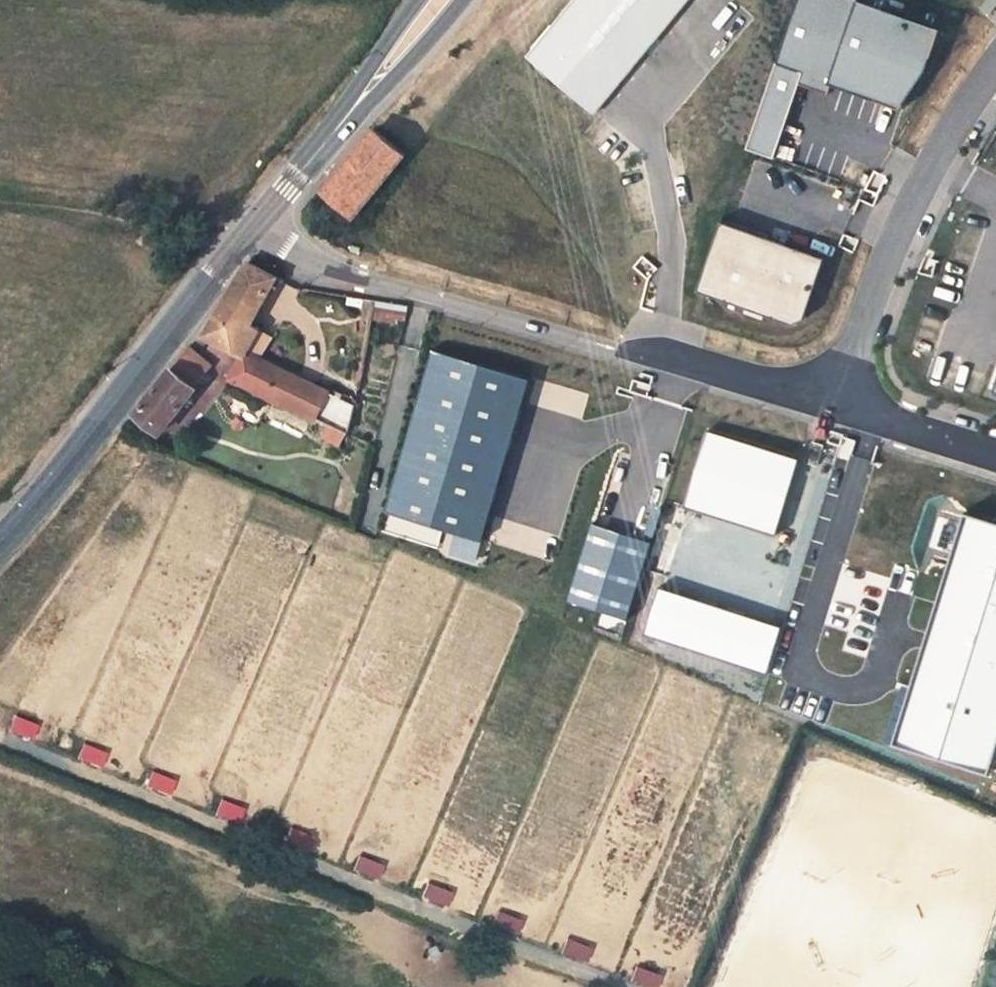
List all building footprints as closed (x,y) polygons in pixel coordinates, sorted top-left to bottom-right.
[(528,58),(589,105),(692,0),(579,0),(528,58)] [(868,0),(802,0),(749,147),(772,157),(802,86),(825,93),(832,87),(901,105),(926,78),(945,27),(868,0)] [(404,155),(375,130),(323,193),(352,218),(404,155)] [(829,257),(723,226),(700,293),(796,323),(806,313),(829,257)] [(260,245),(213,315),(245,336),(253,341),(267,317),(260,313),(290,261),(260,245)] [(284,328),(267,317),(253,341),(270,352),(284,328)] [(197,330),(147,401),(172,417),(218,346),(197,330)] [(253,341),(245,336),(227,367),(254,382),(271,353),(270,352),(253,341)] [(355,408),(271,353),(254,382),(341,434),(355,408)] [(526,379),(432,353),(386,513),(480,539),(526,379)] [(773,533),(795,461),(707,434),(684,506),(773,533)] [(995,747),(995,529),(960,518),(893,747),(988,775),(995,747)] [(648,544),(592,526),(568,601),(624,619),(648,544)] [(764,673),(778,629),(659,590),(644,635),(764,673)] [(41,726),(15,715),(8,732),(34,742),(41,726)] [(111,755),(86,744),(79,761),(104,771),(111,755)] [(178,782),(153,772),(146,788),(171,799),(178,782)] [(248,810),(223,799),(216,815),(241,826),(248,810)] [(315,839),(289,828),(282,844),(308,855),(315,839)] [(385,866),(359,855),(352,872),(378,882),(385,866)] [(454,894),(429,883),(422,899),(447,910),(454,894)] [(525,923),(500,912),(493,928),(518,939),(525,923)] [(595,948),(570,937),(563,953),(588,964),(595,948)] [(636,966),(629,982),(640,986),(657,986),(662,977),(636,966)]
